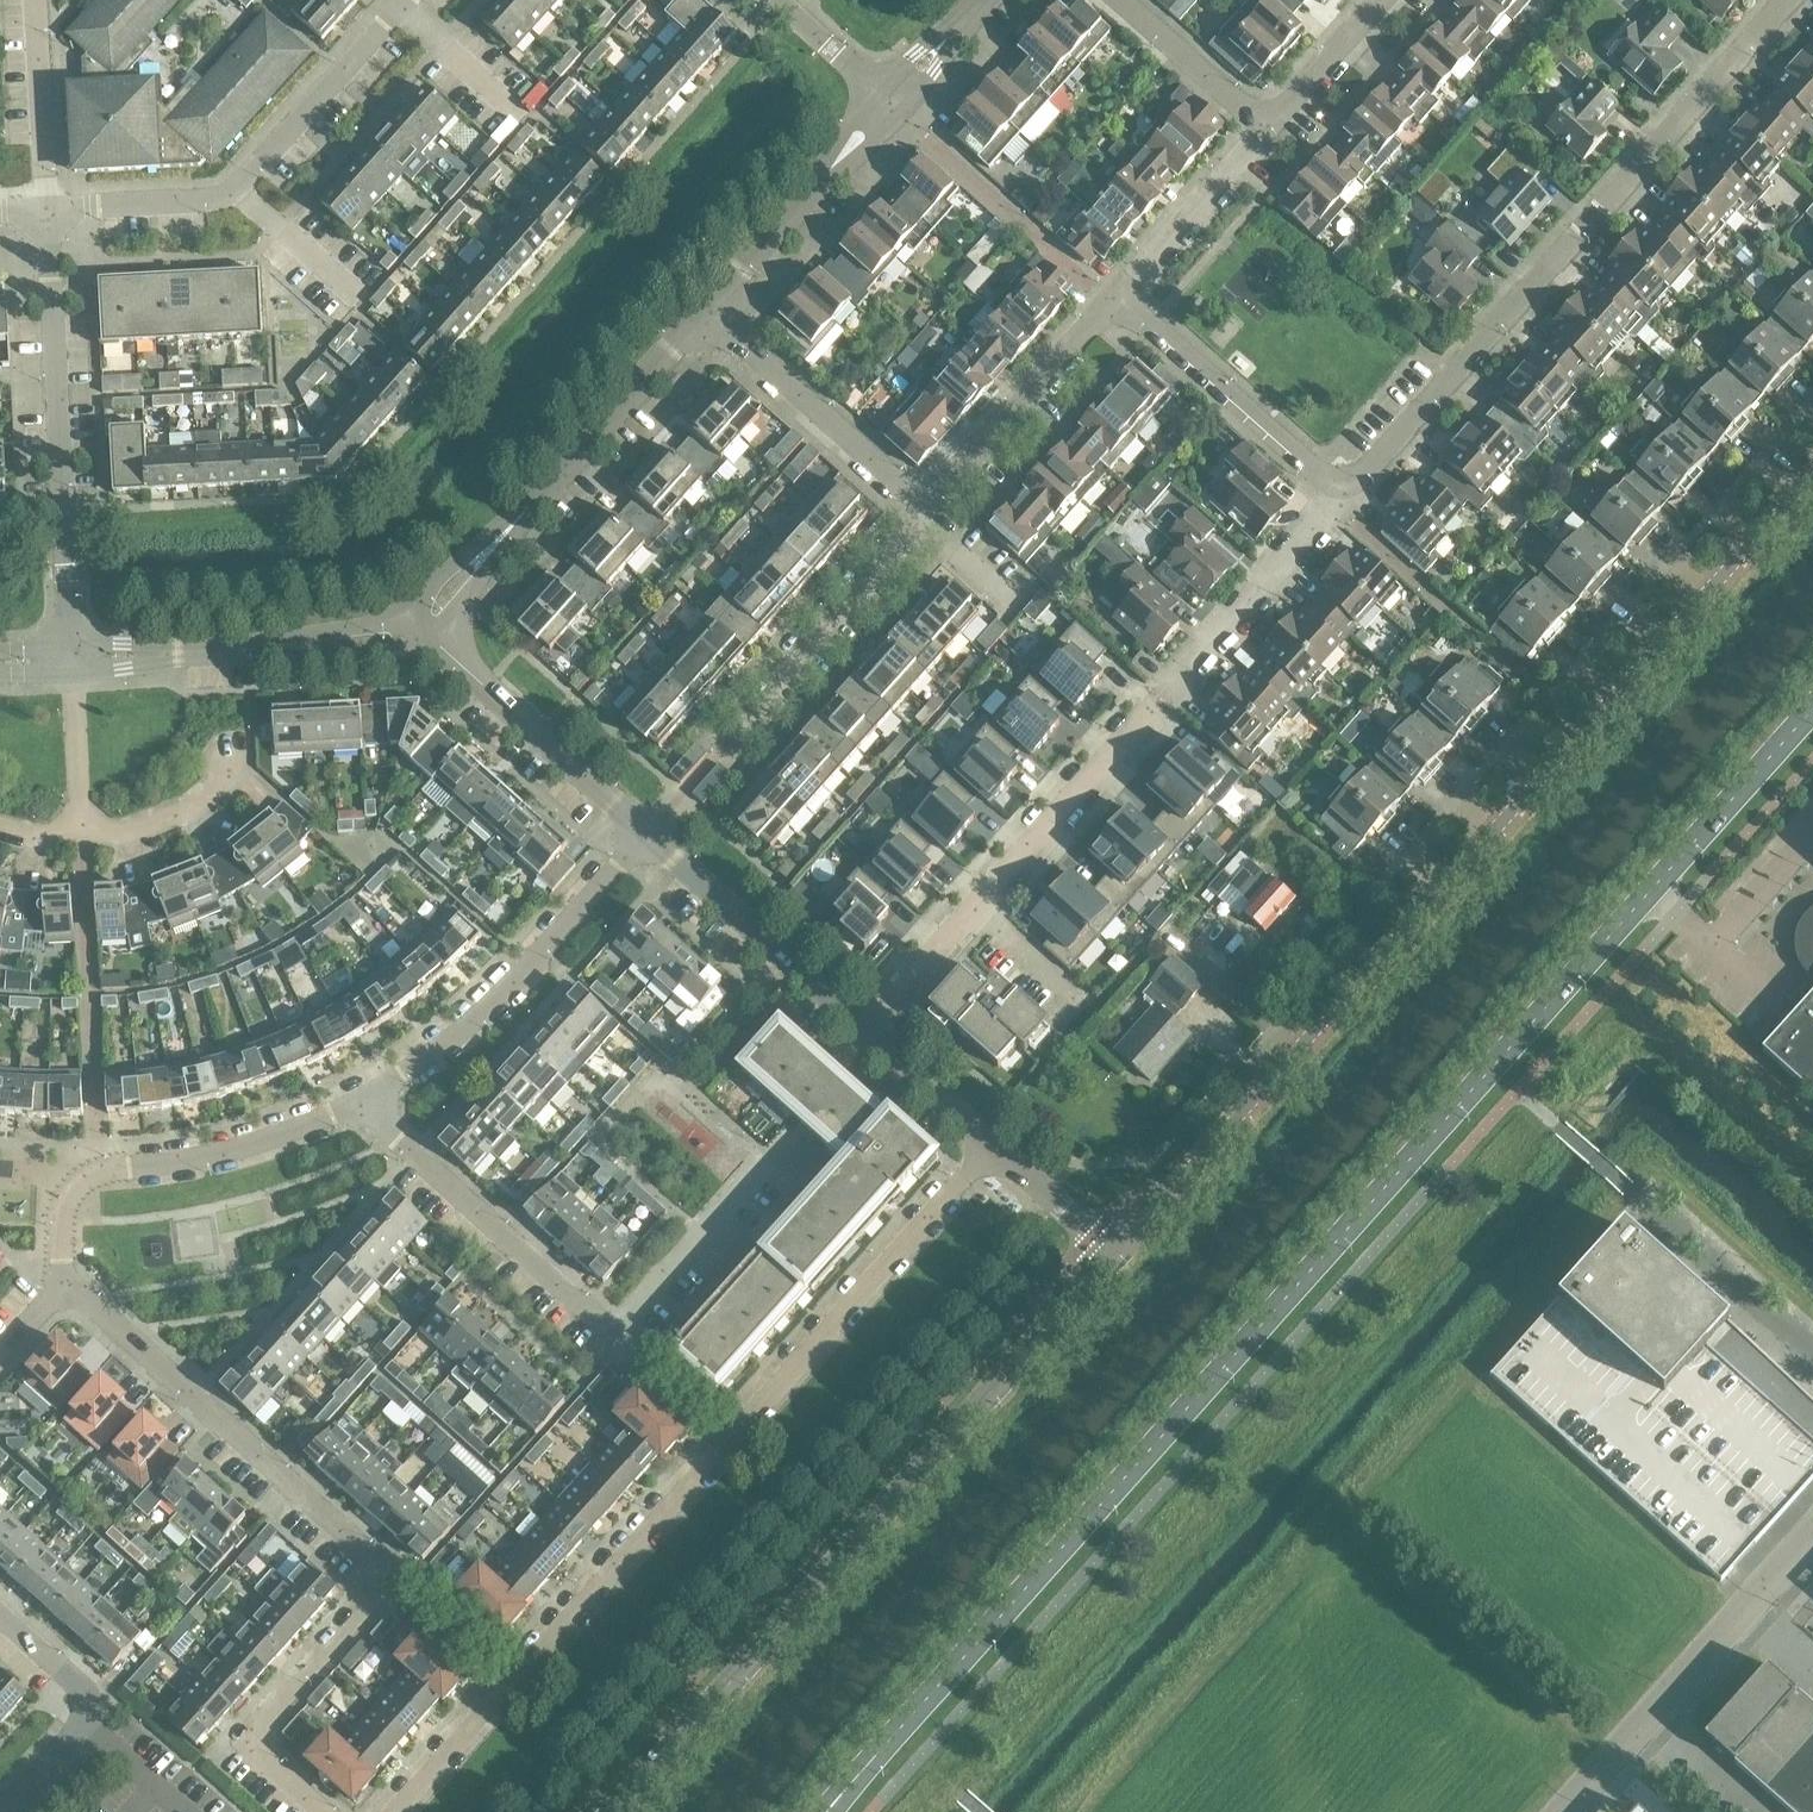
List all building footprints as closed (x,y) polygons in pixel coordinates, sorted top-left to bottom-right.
[(86,55),(82,59),(84,90),(80,90),(80,105),(85,105),(88,171),(200,165),(206,157),(211,161),(308,53),(266,15),(209,78),(213,81),(206,90),(192,78),(166,108),(128,74),(155,44),(142,32),(149,24),(153,28),(178,0),(101,0),(70,34),(89,52),(86,55)] [(246,8),(253,0),(237,0),(246,8)] [(340,21),(317,0),(305,0),(292,14),(322,40),(340,21)] [(340,21),(357,2),(355,0),(317,0),(340,21)] [(534,0),(505,0),(501,5),(531,31),(548,12),(534,0)] [(548,12),(559,0),(534,0),(548,12)] [(700,0),(679,0),(666,15),(683,30),(690,37),(713,11),(700,0)] [(1157,1),(1168,11),(1174,4),(1170,0),(1159,0),(1157,1)] [(1240,12),(1286,54),(1298,41),(1294,36),(1302,28),(1291,18),(1302,6),(1295,0),(1250,0),(1240,12)] [(1492,0),(1461,0),(1455,6),(1470,19),(1461,29),(1486,51),(1494,41),(1487,35),(1506,13),(1492,0)] [(1506,13),(1514,20),(1533,0),(1492,0),(1506,13)] [(1737,0),(1702,0),(1722,17),(1737,0)] [(646,8),(639,2),(627,14),(635,21),(646,8)] [(1112,31),(1106,25),(1080,2),(1069,15),(1058,5),(1051,14),(1046,10),(1034,23),(1082,65),(1112,31)] [(531,31),(501,5),(483,25),(513,51),(531,31)] [(1663,50),(1682,29),(1657,7),(1639,28),(1637,26),(1611,56),(1653,94),(1679,64),(1663,50)] [(605,29),(616,16),(608,9),(597,22),(605,29)] [(736,33),(713,11),(690,37),(712,57),(713,58),(736,33)] [(1240,12),(1209,46),(1208,47),(1240,75),(1251,62),(1262,72),(1270,63),(1274,67),(1286,54),(1240,12)] [(635,21),(627,14),(618,24),(626,31),(635,21)] [(605,29),(597,22),(588,32),(596,39),(605,29)] [(1081,65),(1034,23),(1022,36),(1027,41),(1019,49),(1030,59),(1019,71),(1051,99),(1081,65)] [(1438,26),(1419,47),(1451,76),(1470,54),(1438,26)] [(683,30),(666,49),(695,76),(712,57),(690,37),(683,30)] [(593,52),(601,59),(611,48),(604,41),(593,52)] [(1794,65),(1812,82),(1812,45),(1794,65)] [(1451,76),(1419,47),(1400,68),(1432,97),(1451,76)] [(571,67),(581,55),(573,48),(563,60),(571,67)] [(666,49),(649,68),(678,95),(695,76),(666,49)] [(593,52),(583,63),(591,70),(601,59),(593,52)] [(571,67),(563,60),(553,71),(561,78),(571,67)] [(1794,65),(1775,87),(1779,90),(1770,100),(1812,138),(1812,82),(1794,65)] [(649,68),(632,87),(661,114),(678,95),(649,68)] [(1051,99),(1019,71),(1008,83),(997,73),(990,82),(985,78),(973,91),(1021,133),(1051,99)] [(577,86),(569,79),(559,90),(567,97),(577,86)] [(1598,127),(1618,104),(1593,81),(1573,104),(1569,101),(1547,127),(1550,130),(1550,135),(1557,141),(1562,141),(1584,160),(1606,135),(1598,127)] [(1172,107),(1159,121),(1166,127),(1198,156),(1217,135),(1206,125),(1215,116),(1216,115),(1187,89),(1182,85),(1182,86),(1171,98),(1172,107)] [(632,87),(615,106),(644,133),(661,114),(632,87)] [(426,88),(408,108),(438,135),(456,115),(426,88)] [(1382,88),(1363,109),(1395,138),(1414,116),(1421,123),(1430,113),(1406,91),(1397,101),(1382,88)] [(567,97),(559,90),(549,102),(557,109),(567,97)] [(1021,133),(973,91),(961,105),(966,109),(958,117),(969,127),(957,139),(989,168),(1021,133)] [(1770,100),(1762,109),(1758,106),(1739,127),(1781,165),(1781,164),(1775,159),(1801,129),(1812,139),(1812,138),(1770,100)] [(615,106),(598,125),(627,152),(644,133),(615,106)] [(438,135),(408,108),(391,127),(421,154),(438,135)] [(1363,109),(1344,130),(1349,134),(1359,143),(1350,153),(1375,175),(1402,144),(1395,138),(1363,109)] [(1140,143),(1131,153),(1158,176),(1167,167),(1179,177),(1198,156),(1166,127),(1159,121),(1140,142),(1140,143)] [(536,132),(531,128),(528,125),(518,136),(526,143),(536,132)] [(598,125),(580,145),(610,172),(627,152),(598,125)] [(421,154),(391,127),(374,147),(404,173),(421,154)] [(1781,165),(1739,127),(1720,149),(1724,152),(1715,162),(1758,201),(1770,188),(1768,180),(1781,165)] [(526,143),(518,136),(508,148),(515,155),(526,143)] [(499,146),(491,139),(481,151),(489,158),(499,146)] [(1500,184),(1474,214),(1510,246),(1550,201),(1531,184),(1542,171),(1512,145),(1488,172),(1500,184)] [(404,173),(374,147),(357,166),(386,192),(404,173)] [(1327,150),(1308,171),(1347,206),(1340,199),(1359,178),(1366,185),(1375,175),(1350,153),(1341,163),(1327,150)] [(574,151),(557,171),(586,198),(604,178),(574,151)] [(913,189),(902,201),(934,230),(954,208),(947,202),(959,189),(918,153),(905,167),(910,171),(902,180),(913,189)] [(1128,169),(1110,190),(1142,218),(1161,197),(1149,186),(1158,176),(1131,153),(1122,163),(1128,169)] [(1073,177),(1083,167),(1075,160),(1066,171),(1073,177)] [(1758,201),(1715,162),(1706,171),(1702,168),(1694,178),(1688,173),(1678,185),(1725,227),(1739,212),(1747,214),(1758,201)] [(501,171),(493,164),(484,175),(491,182),(501,171)] [(386,192),(357,166),(340,185),(369,211),(386,192)] [(460,190),(471,178),(463,171),(453,183),(460,190)] [(557,171),(540,190),(569,217),(586,198),(557,171)] [(1308,171),(1289,192),(1300,202),(1290,212),(1318,238),(1347,206),(1308,171)] [(491,182),(484,175),(473,186),(481,193),(491,182)] [(460,190),(453,183),(443,194),(450,201),(460,190)] [(369,211),(340,185),(322,205),(352,231),(369,211)] [(1725,227),(1678,185),(1668,196),(1673,201),(1664,211),(1668,214),(1659,224),(1703,263),(1714,250),(1712,242),(1725,227)] [(1024,207),(1032,197),(1023,189),(1014,198),(1024,207)] [(540,190),(522,209),(552,236),(569,217),(540,190)] [(1110,190),(1091,210),(1123,239),(1142,218),(1110,190)] [(934,230),(902,201),(891,213),(881,204),(873,212),(868,208),(857,221),(897,258),(908,246),(915,252),(934,230)] [(449,213),(457,220),(467,209),(459,202),(449,213)] [(1040,222),(1049,211),(1042,204),(1032,215),(1040,222)] [(1085,205),(1057,236),(1086,262),(1095,252),(1104,260),(1123,239),(1091,210),(1091,211),(1085,205)] [(522,209),(505,229),(535,255),(552,236),(522,209)] [(426,228),(436,217),(428,210),(418,221),(426,228)] [(449,213),(439,225),(447,231),(457,220),(449,213)] [(426,228),(418,221),(408,232),(416,239),(426,228)] [(897,258),(857,221),(844,235),(849,239),(841,248),(852,257),(841,269),(870,295),(870,294),(867,292),(897,258)] [(1465,266),(1479,251),(1448,224),(1428,246),(1435,253),(1410,281),(1433,301),(1436,297),(1455,313),(1451,317),(1452,318),(1480,287),(1465,273),(1465,266)] [(1703,263),(1659,224),(1651,233),(1647,230),(1638,240),(1633,235),(1623,247),(1670,289),(1697,259),(1702,264),(1703,263)] [(505,229),(488,248),(518,274),(535,255),(505,229)] [(432,248),(424,241),(415,251),(423,258),(432,248)] [(1670,289),(1623,247),(1613,258),(1618,263),(1609,273),(1613,276),(1604,286),(1647,325),(1659,312),(1657,304),(1670,289)] [(488,248),(471,267),(501,294),(518,274),(488,248)] [(423,258),(415,251),(404,263),(412,270),(423,258)] [(977,268),(987,258),(979,251),(970,261),(977,268)] [(390,252),(380,264),(388,271),(398,259),(390,252)] [(1038,255),(1010,287),(1049,322),(1068,300),(1054,287),(1063,277),(1038,255)] [(471,267),(454,286),(483,313),(501,294),(471,267)] [(807,276),(795,290),(842,332),(843,331),(832,322),(850,301),(858,308),(870,295),(841,269),(841,270),(846,275),(836,286),(819,272),(812,280),(807,276)] [(241,337),(263,335),(259,271),(100,280),(103,344),(156,341),(156,336),(178,334),(179,340),(219,338),(218,332),(241,331),(241,337)] [(1805,280),(1800,275),(1786,290),(1812,314),(1812,271),(1805,280)] [(971,290),(980,280),(974,274),(964,284),(971,290)] [(398,286),(390,279),(381,289),(388,296),(398,286)] [(454,286),(437,305),(466,332),(483,313),(454,286)] [(1647,325),(1604,286),(1595,296),(1592,292),(1583,302),(1577,298),(1567,309),(1614,351),(1615,351),(1608,345),(1621,331),(1628,337),(1636,338),(1647,325)] [(1049,322),(1010,287),(992,308),(1030,343),(1049,322)] [(388,296),(381,289),(369,302),(377,309),(388,296)] [(842,332),(795,290),(783,303),(788,307),(780,316),(791,325),(779,338),(811,367),(842,332)] [(1769,321),(1802,351),(1812,339),(1812,314),(1786,290),(1773,306),(1778,310),(1769,321)] [(437,305),(419,324),(449,351),(466,332),(437,305)] [(1030,343),(992,308),(991,308),(998,315),(980,335),(972,329),(964,339),(967,342),(988,361),(997,351),(1011,364),(1030,343)] [(1614,351),(1567,309),(1557,320),(1562,325),(1554,335),(1557,338),(1548,348),(1592,387),(1604,374),(1601,366),(1614,351)] [(1802,351),(1769,321),(1760,331),(1754,326),(1741,341),(1786,382),(1796,372),(1789,366),(1802,351)] [(419,324),(402,344),(431,371),(449,351),(419,324)] [(357,331),(354,329),(349,325),(340,335),(348,342),(357,331)] [(960,349),(967,342),(964,339),(957,332),(950,340),(960,349)] [(348,342),(340,335),(329,347),(337,354),(348,342)] [(1786,382),(1741,341),(1727,357),(1732,361),(1723,372),(1757,402),(1770,387),(1776,393),(1786,382)] [(1592,387),(1548,348),(1540,358),(1536,354),(1517,376),(1552,408),(1579,377),(1591,388),(1592,387)] [(396,351),(379,370),(408,396),(425,377),(396,351)] [(962,355),(943,376),(975,405),(994,383),(962,355)] [(1186,388),(1171,375),(1160,365),(1151,375),(1137,362),(1118,383),(1155,417),(1174,396),(1177,398),(1179,396),(1187,403),(1194,395),(1186,388)] [(326,373),(315,363),(307,372),(318,382),(326,373)] [(880,377),(886,371),(880,365),(875,364),(871,369),(872,374),(873,376),(875,377),(877,378),(879,378),(880,377)] [(223,386),(263,384),(262,369),(222,371),(223,386)] [(379,370),(362,388),(392,415),(408,396),(379,370)] [(318,382),(307,372),(296,384),(303,399),(318,382)] [(1757,402),(1723,372),(1714,382),(1708,377),(1695,393),(1740,433),(1750,423),(1743,417),(1757,402)] [(160,390),(180,389),(179,373),(159,374),(160,390)] [(142,375),(102,377),(102,393),(143,391),(142,375)] [(917,391),(908,401),(933,423),(941,413),(956,426),(975,405),(943,376),(924,397),(917,391)] [(1552,408),(1517,376),(1498,397),(1502,400),(1493,410),(1536,449),(1537,448),(1525,438),(1552,408)] [(721,381),(702,402),(738,435),(758,414),(721,381)] [(1155,417),(1118,383),(1099,404),(1137,438),(1155,417)] [(362,388),(346,407),(375,433),(392,415),(362,388)] [(268,407),(291,406),(283,390),(267,391),(268,407)] [(268,407),(267,391),(255,392),(256,408),(268,407)] [(217,394),(218,404),(234,403),(234,393),(217,394)] [(1740,433),(1695,393),(1681,408),(1686,413),(1677,423),(1711,453),(1724,438),(1731,444),(1740,433)] [(217,394),(204,395),(204,405),(218,404),(217,394)] [(153,408),(168,407),(169,422),(184,421),(183,396),(152,397),(153,408)] [(143,398),(113,399),(113,410),(144,408),(143,398)] [(908,401),(899,410),(880,432),(919,467),(938,445),(924,432),(933,423),(908,401)] [(738,435),(702,402),(684,423),(702,438),(691,450),(716,472),(727,461),(720,455),(738,435)] [(1137,438),(1099,404),(1080,425),(1094,438),(1085,448),(1110,470),(1138,439),(1137,438)] [(346,407),(329,425),(359,452),(375,433),(346,407)] [(1536,449),(1493,410),(1484,420),(1481,416),(1461,438),(1503,475),(1517,460),(1525,462),(1536,449)] [(1711,453),(1677,423),(1668,433),(1658,424),(1645,440),(1694,484),(1704,474),(1698,468),(1711,453)] [(329,425),(315,440),(334,480),(359,452),(329,425)] [(111,429),(112,461),(147,459),(146,450),(145,427),(111,429)] [(793,428),(792,429),(774,449),(786,459),(805,438),(793,428)] [(1184,443),(1179,439),(1172,432),(1162,444),(1174,454),(1184,443)] [(1503,475),(1461,438),(1443,459),(1446,462),(1437,472),(1481,511),(1492,498),(1490,490),(1503,475)] [(315,440),(294,442),(297,482),(334,480),(315,440)] [(1694,484),(1645,440),(1631,455),(1641,464),(1631,474),(1665,504),(1678,489),(1685,495),(1694,484)] [(294,442),(270,443),(272,483),(297,482),(294,442)] [(270,443),(245,444),(247,484),(272,483),(270,443)] [(810,443),(791,464),(803,475),(822,453),(810,443)] [(245,444),(220,446),(222,486),(247,484),(245,444)] [(1272,521),(1285,507),(1268,491),(1281,476),(1245,444),(1228,464),(1239,473),(1232,480),(1229,477),(1226,481),(1229,484),(1212,502),(1255,541),(1268,526),(1267,521),(1272,521)] [(1110,470),(1085,448),(1077,458),(1062,445),(1043,466),(1082,501),(1110,470)] [(220,446),(195,447),(198,487),(222,486),(220,446)] [(663,446),(645,466),(681,499),(699,478),(706,484),(716,472),(691,450),(681,462),(663,446)] [(195,447),(171,448),(173,488),(198,487),(195,447)] [(171,448),(146,450),(147,459),(149,490),(173,488),(171,448)] [(147,459),(112,461),(114,493),(149,491),(149,490),(147,459)] [(681,499),(645,466),(627,486),(644,502),(634,514),(659,536),(669,525),(663,519),(681,499)] [(1082,501),(1043,466),(1024,487),(1056,516),(1074,495),(1081,502),(1082,501)] [(1481,511),(1437,472),(1428,482),(1424,479),(1416,488),(1411,484),(1400,495),(1447,537),(1448,537),(1442,531),(1469,501),(1480,512),(1481,511)] [(1665,504),(1631,474),(1622,484),(1612,475),(1599,491),(1649,535),(1658,525),(1652,519),(1665,504)] [(830,480),(811,500),(850,535),(868,514),(830,480)] [(783,489),(775,482),(765,493),(773,500),(783,489)] [(1649,535),(1599,491),(1585,506),(1595,515),(1586,525),(1619,555),(1633,540),(1639,546),(1649,535)] [(773,500),(765,493),(755,504),(763,511),(773,500)] [(1447,537),(1400,495),(1390,506),(1396,511),(1386,521),(1390,525),(1381,535),(1425,574),(1437,560),(1434,552),(1447,537)] [(850,535),(811,500),(794,519),(833,554),(850,535)] [(1058,535),(1065,527),(1057,521),(1051,528),(1030,510),(1021,519),(1007,507),(987,528),(1026,563),(1054,532),(1058,535)] [(606,510),(587,531),(624,563),(642,543),(648,548),(659,536),(634,514),(623,526),(606,510)] [(1205,596),(1231,568),(1202,542),(1214,529),(1192,510),(1172,532),(1184,544),(1168,562),(1205,596)] [(833,554),(794,519),(777,539),(816,573),(833,554)] [(731,531),(738,538),(748,527),(741,520),(731,531)] [(1619,555),(1586,525),(1576,535),(1571,530),(1557,546),(1603,586),(1612,576),(1606,570),(1619,555)] [(624,563),(587,531),(569,551),(587,566),(576,578),(601,601),(612,589),(605,583),(624,563)] [(731,531),(721,543),(728,550),(738,538),(731,531)] [(1121,551),(1124,548),(1106,532),(1103,536),(1103,535),(1100,538),(1121,557),(1124,554),(1121,551)] [(816,573),(777,539),(760,558),(798,592),(816,573)] [(1603,586),(1557,546),(1544,561),(1549,566),(1540,576),(1574,606),(1587,591),(1593,597),(1603,586)] [(1346,556),(1335,568),(1382,610),(1401,589),(1360,551),(1351,561),(1346,556)] [(691,565),(699,572),(709,561),(701,554),(691,565)] [(760,558),(743,577),(781,611),(798,592),(760,558)] [(691,565),(680,577),(688,585),(689,583),(699,572),(691,565)] [(1178,604),(1179,603),(1136,565),(1120,582),(1134,595),(1114,618),(1153,654),(1179,625),(1164,612),(1174,601),(1178,604)] [(1382,610),(1335,568),(1325,579),(1331,584),(1322,593),(1325,597),(1316,607),(1348,635),(1375,605),(1382,610)] [(1479,592),(1491,578),(1484,571),(1472,585),(1479,592)] [(548,574),(530,594),(566,627),(584,607),(591,612),(601,601),(576,578),(566,590),(548,574)] [(1574,606),(1540,576),(1531,586),(1525,582),(1512,597),(1557,637),(1567,627),(1560,621),(1574,606)] [(743,577),(725,596),(764,631),(781,611),(743,577)] [(941,580),(923,600),(962,635),(980,614),(941,580)] [(1044,589),(1026,609),(1046,627),(1063,607),(1044,589)] [(611,608),(619,599),(612,593),(604,601),(611,608)] [(566,627),(530,594),(511,616),(547,648),(566,627)] [(725,596),(708,616),(746,650),(764,631),(725,596)] [(679,604),(671,597),(661,608),(669,615),(679,604)] [(1557,637),(1512,597),(1498,612),(1503,617),(1489,632),(1523,663),(1541,642),(1547,648),(1557,637)] [(962,635),(923,600),(906,619),(944,654),(962,635)] [(602,619),(610,610),(602,603),(595,612),(602,619)] [(979,639),(999,611),(988,604),(969,632),(979,639)] [(1348,635),(1316,607),(1308,616),(1304,613),(1295,623),(1290,618),(1280,630),(1327,672),(1327,671),(1321,666),(1348,635)] [(669,615),(661,608),(651,620),(659,627),(669,615)] [(1423,617),(1434,627),(1419,643),(1430,653),(1447,633),(1437,623),(1442,617),(1432,608),(1423,617)] [(708,616),(691,635),(729,669),(746,650),(708,616)] [(944,654),(906,619),(889,639),(927,673),(944,654)] [(1010,629),(998,619),(979,640),(990,651),(1010,629)] [(1033,670),(1075,708),(1093,688),(1092,687),(1102,675),(1093,667),(1107,651),(1076,623),(1033,670)] [(1327,672),(1280,630),(1269,641),(1275,646),(1266,656),(1270,659),(1261,669),(1304,708),(1316,695),(1313,687),(1327,672)] [(691,635),(674,654),(712,688),(729,669),(691,635)] [(645,643),(637,636),(627,647),(635,654),(645,643)] [(927,673),(889,639),(871,658),(910,692),(927,673)] [(635,654),(627,647),(617,658),(625,665),(635,654)] [(674,654),(656,673),(695,708),(712,688),(674,654)] [(960,668),(968,675),(978,664),(970,657),(960,668)] [(910,692),(871,658),(854,677),(893,711),(910,692)] [(1443,665),(1430,679),(1479,724),(1489,714),(1482,708),(1500,688),(1467,658),(1453,673),(1443,665)] [(1394,693),(1401,685),(1391,676),(1392,675),(1378,661),(1367,674),(1381,687),(1384,684),(1394,693)] [(950,680),(958,687),(968,675),(960,668),(950,680)] [(1304,708),(1261,669),(1252,678),(1249,675),(1240,685),(1234,680),(1224,692),(1271,734),(1285,719),(1293,721),(1304,708)] [(656,673),(639,692),(678,727),(695,708),(656,673)] [(579,674),(570,684),(569,685),(577,692),(587,681),(579,674)] [(893,711),(854,677),(837,696),(875,731),(893,711)] [(992,719),(1032,756),(1050,736),(1049,735),(1059,723),(1050,715),(1059,704),(1029,677),(992,719)] [(1479,724),(1430,679),(1416,695),(1425,704),(1416,714),(1450,744),(1463,729),(1470,735),(1479,724)] [(600,693),(592,686),(582,697),(590,704),(600,693)] [(678,727),(639,692),(621,713),(659,747),(678,727)] [(967,692),(955,702),(967,718),(979,708),(967,692)] [(1271,734),(1224,692),(1214,703),(1219,708),(1210,718),(1214,721),(1204,732),(1248,771),(1260,757),(1258,749),(1271,734)] [(934,714),(944,703),(936,695),(926,707),(934,714)] [(875,731),(837,696),(819,716),(858,750),(875,731)] [(387,705),(360,706),(362,746),(403,744),(404,744),(416,709),(408,702),(387,703),(387,705)] [(349,705),(331,706),(333,748),(362,746),(360,706),(350,707),(349,705)] [(313,709),(303,709),(305,749),(333,748),(331,706),(313,707),(313,709)] [(934,714),(926,707),(916,718),(924,725),(934,714)] [(275,751),(305,749),(303,709),(293,710),(293,708),(273,709),(275,751)] [(440,731),(416,709),(404,744),(403,744),(400,751),(432,780),(458,750),(439,732),(440,731)] [(1450,744),(1416,714),(1407,724),(1402,720),(1388,735),(1433,775),(1443,765),(1436,759),(1450,744)] [(858,750),(819,716),(802,735),(841,769),(858,750)] [(1007,763),(1017,752),(987,725),(949,767),(989,803),(1007,784),(1006,783),(1017,771),(1007,763)] [(1346,743),(1354,736),(1347,728),(1340,735),(1346,743)] [(899,752),(909,741),(902,734),(892,745),(899,752)] [(1380,755),(1371,765),(1404,795),(1417,780),(1424,786),(1433,775),(1388,735),(1388,734),(1374,750),(1380,755)] [(841,769),(802,735),(785,754),(824,789),(841,769)] [(696,744),(669,773),(680,783),(707,753),(696,744)] [(1214,808),(1243,776),(1217,753),(1207,763),(1186,744),(1167,766),(1168,767),(1214,808)] [(899,752),(892,745),(882,756),(889,763),(899,752)] [(458,750),(432,780),(454,799),(482,768),(468,756),(467,758),(458,750)] [(824,789),(785,754),(768,773),(807,808),(824,789)] [(692,794),(703,804),(730,774),(719,764),(692,794)] [(1371,765),(1361,775),(1356,771),(1342,786),(1388,826),(1397,816),(1391,810),(1404,795),(1371,765)] [(1185,841),(1214,808),(1168,767),(1149,789),(1168,807),(1159,817),(1185,841)] [(482,768),(454,799),(475,818),(502,789),(494,782),(495,780),(482,768)] [(807,808),(768,773),(751,792),(789,827),(807,808)] [(865,791),(875,780),(867,773),(857,784),(865,791)] [(964,810),(974,800),(944,773),(906,815),(947,851),(964,831),(963,830),(974,819),(964,810)] [(865,791),(857,784),(847,795),(855,802),(865,791)] [(867,802),(884,815),(896,800),(880,786),(867,802)] [(1388,826),(1342,786),(1328,801),(1334,806),(1320,821),(1353,852),(1372,831),(1378,837),(1388,826)] [(502,789),(475,818),(496,837),(524,806),(511,794),(509,796),(502,789)] [(300,807),(307,799),(297,790),(290,798),(300,807)] [(789,827),(751,792),(732,813),(771,847),(789,827)] [(1288,813),(1296,805),(1285,795),(1277,803),(1288,813)] [(300,807),(312,818),(319,810),(307,799),(300,807)] [(313,829),(283,801),(272,814),(270,811),(250,828),(282,867),(302,850),(298,846),(313,829)] [(365,816),(376,815),(375,801),(365,801),(365,816)] [(524,806),(496,837),(517,856),(543,826),(536,820),(538,818),(524,806)] [(392,825),(403,814),(395,807),(384,818),(392,825)] [(1156,873),(1185,841),(1159,817),(1149,828),(1128,809),(1109,831),(1110,832),(1156,873)] [(830,829),(840,818),(833,811),(823,822),(830,829)] [(1771,855),(1752,875),(1772,894),(1812,852),(1812,827),(1797,811),(1763,847),(1771,855)] [(339,832),(354,831),(353,821),(338,822),(339,832)] [(922,858),(931,847),(901,821),(863,863),(904,899),(922,879),(920,878),(931,866),(922,858)] [(830,829),(823,822),(813,833),(820,840),(830,829)] [(552,834),(543,826),(517,856),(554,889),(576,865),(561,852),(568,845),(554,832),(552,834)] [(282,867),(250,828),(228,845),(230,848),(217,855),(238,890),(256,880),(260,885),(282,867)] [(399,838),(410,849),(417,841),(406,831),(399,838)] [(1127,906),(1156,873),(1110,832),(1091,854),(1110,872),(1101,882),(1127,906)] [(431,867),(438,860),(427,850),(420,857),(431,867)] [(203,860),(178,869),(196,917),(221,907),(219,901),(238,890),(217,855),(204,863),(203,860)] [(431,867),(442,878),(449,870),(438,860),(431,867)] [(788,861),(778,872),(785,879),(795,868),(788,861)] [(394,873),(386,866),(376,876),(383,884),(394,873)] [(879,906),(888,895),(858,868),(827,903),(839,914),(832,921),(865,950),(883,930),(878,926),(888,914),(879,906)] [(196,917),(178,869),(152,879),(153,882),(138,886),(147,925),(148,925),(168,921),(170,927),(196,917)] [(1265,931),(1294,899),(1266,875),(1260,882),(1246,869),(1230,887),(1250,904),(1243,911),(1265,931)] [(1127,906),(1101,882),(1091,893),(1070,874),(1051,896),(1052,897),(1098,938),(1100,936),(1091,929),(1108,910),(1116,918),(1127,906)] [(383,884),(376,876),(365,887),(372,894),(383,884)] [(0,883),(0,938),(2,939),(1,951),(23,953),(25,932),(24,932),(28,892),(13,890),(14,887),(0,883)] [(124,885),(95,887),(98,938),(128,936),(131,950),(152,946),(148,925),(147,925),(138,886),(124,889),(124,885)] [(43,893),(28,892),(24,932),(25,932),(45,934),(45,940),(74,939),(71,888),(43,890),(43,893)] [(473,906),(480,898),(469,888),(462,896),(473,906)] [(326,894),(306,909),(311,916),(332,902),(326,894)] [(1069,970),(1098,938),(1052,897),(1032,919),(1052,936),(1043,947),(1069,970)] [(473,906),(485,916),(492,908),(480,898),(473,906)] [(337,910),(344,918),(356,909),(349,901),(337,910)] [(451,908),(429,930),(457,959),(465,951),(467,952),(482,936),(451,908)] [(1804,918),(1797,931),(1795,946),(1798,960),(1812,979),(1812,909),(1804,918)] [(303,910),(291,919),(296,927),(309,918),(303,910)] [(337,910),(325,919),(332,927),(344,918),(337,910)] [(615,944),(635,962),(663,930),(643,913),(615,944)] [(278,919),(265,927),(273,940),(286,932),(278,919)] [(429,930),(407,950),(435,982),(451,968),(450,966),(457,959),(429,930)] [(663,930),(635,962),(654,979),(682,948),(663,930)] [(295,938),(301,947),(313,940),(308,931),(295,938)] [(295,938),(282,946),(288,955),(301,947),(295,938)] [(682,948),(654,979),(673,996),(701,965),(682,948)] [(407,950),(383,969),(408,1002),(417,995),(419,996),(435,982),(407,950)] [(250,962),(254,971),(268,965),(264,955),(250,962)] [(1176,1051),(1191,1035),(1172,1019),(1181,1008),(1182,1009),(1204,985),(1173,958),(1151,982),(1152,983),(1142,994),(1159,1009),(1120,1053),(1116,1050),(1150,1081),(1151,1080),(1147,1077),(1173,1048),(1176,1051)] [(250,962),(236,968),(241,977),(254,971),(250,962)] [(171,963),(157,966),(161,980),(175,977),(171,963)] [(701,965),(673,996),(688,1009),(675,1022),(690,1035),(710,1013),(701,1004),(721,983),(701,965)] [(383,969),(359,987),(383,1022),(401,1010),(400,1008),(408,1002),(383,969)] [(965,969),(930,1008),(930,1009),(955,1031),(956,1029),(998,1067),(1000,1065),(995,1060),(1012,1041),(1025,1052),(1050,1025),(1016,995),(1015,996),(996,979),(987,988),(965,969)] [(203,979),(206,989),(220,985),(217,975),(203,979)] [(101,990),(114,990),(113,976),(100,977),(101,990)] [(7,978),(6,990),(18,991),(19,979),(7,978)] [(19,979),(18,991),(28,992),(28,980),(19,979)] [(203,979),(188,984),(191,994),(206,989),(203,979)] [(590,989),(612,1009),(619,1001),(597,981),(590,989)] [(359,987),(334,1003),(355,1038),(364,1032),(365,1034),(383,1022),(359,987)] [(153,991),(155,1001),(169,999),(168,988),(153,991)] [(620,1026),(580,990),(562,1010),(602,1046),(620,1026)] [(153,991),(138,994),(140,1004),(155,1001),(153,991)] [(1763,1049),(1812,1094),(1812,993),(1763,1049)] [(117,1007),(117,996),(101,997),(102,1008),(117,1007)] [(24,1009),(25,998),(10,997),(9,1008),(24,1009)] [(40,1010),(40,999),(25,998),(24,1009),(40,1010)] [(77,999),(62,999),(62,1010),(78,1009),(77,999)] [(334,1003),(308,1018),(327,1055),(346,1045),(346,1043),(355,1038),(334,1003)] [(602,1046),(562,1010),(545,1029),(576,1057),(585,1065),(602,1046)] [(635,1015),(628,1023),(640,1033),(647,1025),(635,1015)] [(308,1018),(281,1031),(297,1068),(307,1063),(308,1065),(327,1055),(308,1018)] [(647,1025),(640,1033),(671,1060),(678,1052),(647,1025)] [(869,1096),(833,1064),(832,1065),(833,1066),(828,1071),(780,1028),(742,1071),(841,1159),(827,1174),(828,1175),(834,1169),(839,1174),(680,1352),(722,1390),(900,1191),(898,1189),(913,1173),(915,1175),(918,1172),(916,1170),(929,1155),(931,1157),(933,1154),(891,1116),(886,1121),(867,1112),(869,1107),(871,1104),(871,1100),(869,1096)] [(576,1057),(545,1029),(528,1048),(559,1076),(576,1057)] [(281,1031),(253,1042),(268,1082),(288,1074),(287,1072),(297,1068),(281,1031)] [(253,1042),(224,1051),(236,1090),(247,1087),(248,1089),(268,1082),(253,1042)] [(559,1076),(528,1048),(510,1067),(542,1095),(559,1076)] [(224,1051),(196,1059),(205,1101),(227,1096),(226,1094),(236,1090),(224,1051)] [(637,1076),(648,1065),(640,1058),(629,1069),(637,1076)] [(196,1059),(166,1066),(173,1106),(184,1104),(185,1106),(205,1101),(196,1059)] [(166,1066),(137,1070),(142,1112),(163,1109),(163,1107),(173,1106),(166,1066)] [(542,1095),(510,1067),(493,1086),(524,1114),(533,1122),(550,1103),(542,1095)] [(137,1070),(106,1072),(108,1113),(120,1113),(120,1114),(142,1112),(137,1070)] [(0,1072),(0,1115),(6,1115),(6,1113),(17,1114),(20,1073),(0,1072)] [(50,1075),(20,1073),(17,1114),(28,1115),(28,1117),(50,1117),(50,1075)] [(81,1074),(50,1075),(50,1117),(71,1117),(71,1115),(83,1114),(81,1074)] [(620,1096),(630,1085),(622,1077),(612,1089),(620,1096)] [(524,1114),(493,1086),(476,1105),(507,1133),(524,1114)] [(620,1096),(612,1089),(602,1100),(610,1107),(620,1096)] [(507,1133),(476,1105),(459,1124),(490,1152),(499,1161),(517,1142),(507,1133)] [(585,1134),(596,1123),(588,1116),(578,1127),(585,1134)] [(490,1152),(459,1124),(441,1144),(472,1172),(490,1152)] [(585,1134),(578,1127),(560,1146),(568,1153),(585,1134)] [(598,1149),(590,1157),(601,1167),(609,1159),(598,1149)] [(551,1173),(561,1161),(554,1154),(543,1166),(551,1173)] [(609,1159),(601,1167),(613,1178),(620,1169),(609,1159)] [(551,1173),(543,1166),(533,1176),(541,1183),(551,1173)] [(581,1190),(562,1172),(554,1181),(526,1212),(545,1230),(573,1198),(581,1190)] [(639,1201),(647,1193),(636,1183),(629,1192),(639,1201)] [(516,1196),(524,1203),(534,1192),(526,1185),(516,1196)] [(639,1201),(660,1220),(667,1211),(647,1193),(639,1201)] [(396,1195),(378,1215),(409,1242),(427,1223),(396,1195)] [(573,1198),(545,1230),(564,1247),(592,1216),(573,1198)] [(600,1207),(592,1216),(564,1247),(584,1264),(611,1233),(619,1224),(600,1207)] [(409,1242),(378,1215),(361,1234),(392,1262),(409,1242)] [(1491,1376),(1721,1581),(1812,1478),(1812,1399),(1625,1227),(1491,1376)] [(611,1233),(584,1264),(604,1282),(631,1251),(611,1233)] [(401,1270),(361,1234),(344,1253),(375,1281),(384,1289),(401,1270)] [(375,1281),(344,1253),(327,1272),(358,1300),(375,1281)] [(494,1254),(486,1264),(495,1272),(503,1262),(494,1254)] [(453,1282),(463,1270),(455,1263),(445,1275),(453,1282)] [(358,1300),(327,1272),(309,1291),(341,1319),(358,1300)] [(436,1301),(445,1291),(437,1284),(428,1294),(436,1301)] [(341,1319),(309,1291),(292,1310),(323,1338),(341,1319)] [(436,1301),(428,1294),(417,1306),(425,1313),(436,1301)] [(448,1299),(421,1330),(440,1347),(468,1316),(448,1299)] [(323,1338),(292,1310),(275,1329),(306,1357),(323,1338)] [(468,1316),(440,1347),(459,1364),(487,1333),(468,1316)] [(401,1339),(411,1329),(403,1322),(394,1332),(401,1339)] [(306,1357),(275,1329),(258,1349),(289,1377),(306,1357)] [(401,1339),(394,1332),(383,1344),(391,1351),(401,1339)] [(487,1333),(459,1364),(479,1382),(506,1350),(487,1333)] [(58,1339),(42,1357),(35,1351),(25,1362),(31,1368),(30,1369),(31,1370),(23,1379),(57,1409),(89,1373),(77,1362),(80,1359),(58,1339)] [(289,1377),(258,1349),(241,1368),(272,1396),(289,1377)] [(506,1350),(479,1382),(498,1399),(525,1368),(506,1350)] [(367,1378),(377,1367),(369,1360),(359,1370),(367,1378)] [(442,1406),(392,1361),(385,1370),(435,1415),(442,1406)] [(617,1374),(616,1374),(608,1366),(588,1389),(597,1397),(617,1374)] [(272,1396),(241,1368),(223,1388),(254,1416),(272,1396)] [(525,1368),(498,1399),(517,1416),(544,1385),(525,1368)] [(367,1378),(359,1370),(349,1382),(357,1389),(367,1378)] [(102,1378),(74,1408),(64,1420),(98,1451),(133,1412),(121,1401),(124,1398),(102,1378)] [(400,1393),(389,1383),(381,1392),(392,1402),(400,1393)] [(544,1385),(517,1416),(537,1434),(564,1403),(544,1385)] [(617,1416),(627,1426),(659,1454),(662,1457),(676,1441),(680,1445),(688,1435),(667,1416),(672,1411),(663,1403),(659,1402),(656,1403),(654,1405),(639,1392),(617,1416)] [(400,1393),(392,1402),(403,1412),(411,1403),(400,1393)] [(590,1404),(581,1396),(570,1409),(579,1417),(590,1404)] [(333,1416),(343,1405),(335,1397),(325,1409),(333,1416)] [(333,1416),(325,1409),(315,1420),(323,1427),(333,1416)] [(579,1417),(570,1409),(561,1419),(570,1427),(579,1417)] [(145,1417),(118,1448),(107,1459),(142,1490),(176,1451),(165,1440),(168,1437),(145,1417)] [(427,1418),(419,1426),(430,1436),(438,1428),(427,1418)] [(462,1439),(470,1431),(458,1421),(451,1429),(462,1439)] [(335,1425),(307,1456),(327,1474),(355,1443),(335,1425)] [(627,1426),(610,1445),(642,1473),(659,1454),(627,1426)] [(438,1428),(430,1436),(441,1446),(449,1438),(438,1428)] [(305,1447),(315,1436),(307,1429),(297,1440),(305,1447)] [(462,1439),(473,1449),(481,1441),(470,1431),(462,1439)] [(346,1491),(384,1449),(365,1432),(355,1443),(327,1474),(346,1491)] [(556,1442),(547,1435),(536,1447),(545,1455),(556,1442)] [(610,1445),(593,1464),(625,1492),(642,1473),(610,1445)] [(545,1455),(536,1447),(527,1457),(536,1465),(545,1455)] [(9,1457),(0,1449),(0,1463),(2,1465),(9,1457)] [(365,1508),(393,1477),(403,1466),(384,1449),(346,1491),(365,1508)] [(465,1452),(457,1461),(468,1471),(476,1462),(465,1452)] [(501,1474),(508,1466),(497,1455),(489,1464),(501,1474)] [(476,1462),(468,1471),(479,1481),(487,1472),(476,1462)] [(164,1499),(178,1512),(207,1481),(187,1463),(170,1482),(161,1474),(133,1504),(148,1517),(164,1499)] [(593,1464),(576,1483),(608,1511),(625,1492),(593,1464)] [(36,1481),(25,1471),(18,1479),(29,1489),(36,1481)] [(521,1481),(512,1473),(502,1485),(511,1493),(521,1481)] [(393,1477),(365,1508),(384,1525),(412,1494),(393,1477)] [(36,1481),(29,1489),(40,1499),(47,1491),(36,1481)] [(192,1536),(226,1498),(207,1481),(178,1512),(169,1523),(188,1540),(192,1536)] [(576,1483),(559,1502),(590,1530),(608,1511),(576,1483)] [(511,1493),(502,1485),(492,1495),(501,1503),(511,1493)] [(412,1494),(384,1525),(403,1542),(431,1511),(412,1494)] [(246,1516),(226,1498),(192,1536),(206,1549),(196,1560),(210,1573),(238,1543),(229,1534),(246,1516)] [(441,1501),(431,1511),(403,1542),(423,1560),(461,1518),(441,1501)] [(559,1502),(542,1521),(573,1549),(590,1530),(559,1502)] [(67,1523),(74,1516),(63,1506),(56,1513),(67,1523)] [(476,1531),(487,1519),(478,1511),(468,1523),(476,1531)] [(0,1521),(0,1560),(26,1531),(7,1514),(0,1521)] [(79,1534),(86,1526),(74,1516),(67,1523),(79,1534)] [(542,1521),(525,1540),(556,1568),(573,1549),(542,1521)] [(476,1531),(468,1523),(458,1534),(467,1541),(476,1531)] [(0,1560),(0,1564),(17,1579),(45,1548),(26,1531),(0,1560)] [(248,1547),(257,1554),(267,1543),(258,1536),(248,1547)] [(106,1558),(113,1550),(102,1540),(95,1548),(106,1558)] [(525,1540),(508,1559),(539,1587),(556,1568),(525,1540)] [(460,1549),(451,1541),(431,1563),(440,1571),(460,1549)] [(135,1561),(142,1553),(131,1543),(124,1551),(135,1561)] [(248,1547),(238,1558),(247,1566),(257,1554),(248,1547)] [(45,1548),(17,1579),(36,1597),(64,1565),(45,1548)] [(117,1568),(124,1560),(113,1550),(106,1558),(117,1568)] [(135,1561),(146,1571),(153,1563),(142,1553),(135,1561)] [(508,1559),(491,1578),(522,1606),(539,1587),(508,1559)] [(304,1563),(287,1582),(318,1610),(335,1591),(304,1563)] [(64,1565),(36,1597),(55,1614),(83,1583),(64,1565)] [(480,1568),(458,1593),(473,1606),(471,1608),(470,1611),(471,1614),(471,1615),(472,1617),(481,1624),(486,1618),(507,1637),(515,1628),(512,1625),(526,1609),(522,1606),(491,1578),(480,1568)] [(318,1610),(287,1582),(277,1573),(260,1592),(270,1601),(301,1629),(318,1610)] [(144,1592),(151,1584),(140,1574),(133,1582),(144,1592)] [(232,1582),(224,1574),(214,1585),(222,1593),(232,1582)] [(83,1583),(55,1614),(75,1631),(103,1600),(83,1583)] [(155,1602),(162,1594),(151,1584),(144,1592),(155,1602)] [(222,1593),(214,1585),(204,1596),(213,1604),(222,1593)] [(179,1586),(172,1594),(183,1604),(190,1596),(179,1586)] [(103,1600),(75,1631),(94,1648),(122,1617),(103,1600)] [(270,1601),(253,1620),(284,1648),(301,1629),(270,1601)] [(392,1627),(399,1620),(398,1618),(391,1612),(384,1620),(392,1627)] [(198,1620),(190,1613),(180,1624),(188,1631),(198,1620)] [(122,1617),(94,1648),(114,1666),(135,1643),(142,1635),(122,1617)] [(253,1620),(236,1639),(267,1667),(284,1648),(253,1620)] [(386,1635),(392,1627),(384,1620),(377,1627),(386,1635)] [(188,1631),(180,1624),(170,1635),(178,1643),(188,1631)] [(379,1642),(386,1635),(377,1627),(370,1635),(378,1642),(379,1642)] [(146,1630),(142,1635),(135,1643),(145,1652),(156,1639),(146,1630)] [(267,1667),(236,1639),(226,1631),(209,1650),(218,1659),(249,1687),(267,1667)] [(398,1660),(409,1669),(440,1697),(444,1700),(458,1685),(461,1688),(470,1679),(420,1635),(398,1660)] [(360,1659),(369,1648),(364,1643),(361,1641),(352,1651),(360,1659)] [(146,1662),(154,1670),(164,1659),(156,1651),(146,1662)] [(350,1670),(360,1659),(352,1651),(342,1663),(350,1670)] [(218,1659),(201,1678),(232,1706),(249,1687),(218,1659)] [(146,1662),(136,1674),(125,1685),(134,1693),(154,1670),(146,1662)] [(1768,1665),(1705,1736),(1790,1811),(1812,1811),(1812,1705),(1768,1665)] [(409,1669),(392,1688),(424,1716),(440,1697),(409,1669)] [(9,1714),(26,1694),(0,1670),(0,1706),(9,1714)] [(201,1678),(184,1697),(215,1725),(232,1706),(201,1678)] [(325,1697),(335,1686),(327,1679),(317,1690),(325,1697)] [(392,1688),(376,1707),(407,1735),(424,1716),(392,1688)] [(316,1708),(325,1697),(317,1690),(308,1701),(310,1703),(316,1708)] [(197,1745),(215,1725),(184,1697),(166,1717),(197,1745)] [(0,1706),(0,1723),(9,1714),(0,1706)] [(376,1707),(359,1726),(390,1754),(407,1735),(376,1707)] [(305,1726),(312,1718),(303,1710),(301,1712),(296,1718),(305,1726)] [(298,1733),(305,1726),(296,1718),(295,1719),(289,1726),(298,1733)] [(298,1733),(289,1726),(283,1733),(291,1740),(291,1741),(298,1733)] [(359,1726),(342,1745),(373,1773),(390,1754),(359,1726)] [(376,1776),(373,1773),(342,1745),(331,1735),(308,1760),(357,1804),(365,1795),(362,1792),(376,1776)] [(1635,1800),(1623,1811),(1648,1811),(1635,1800)]
